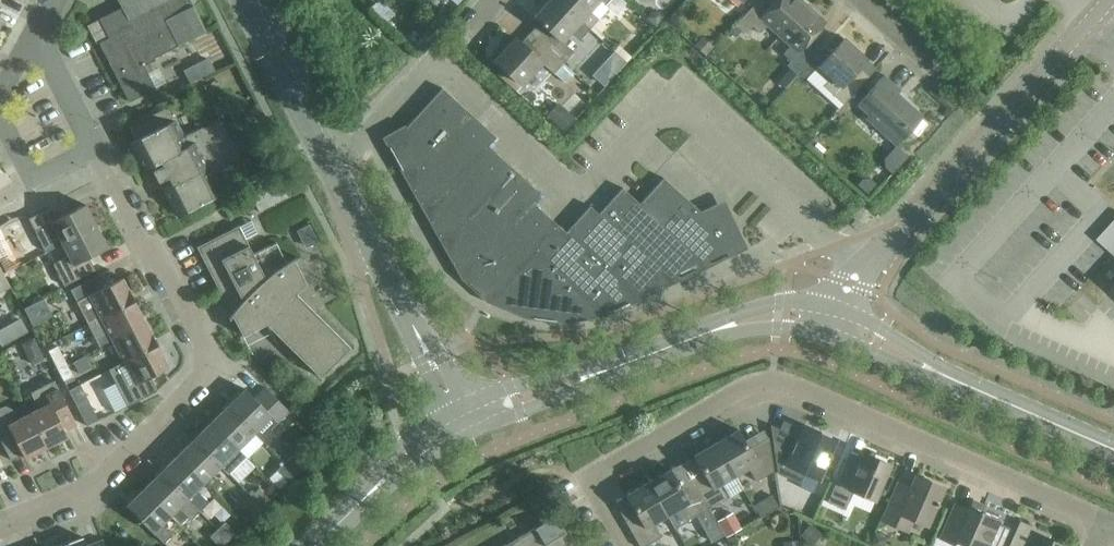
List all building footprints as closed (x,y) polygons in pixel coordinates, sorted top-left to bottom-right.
[(107,59),(129,102),(156,89),(144,66),(155,60),(154,58),(206,32),(193,6),(190,0),(118,0),(122,8),(99,19),(87,26),(96,44),(99,43),(107,59)] [(529,33),(562,64),(573,52),(561,41),(572,29),(581,38),(589,29),(558,0),(548,0),(533,16),(539,22),(529,33)] [(589,29),(608,8),(616,15),(626,4),(622,0),(558,0),(589,29)] [(779,36),(807,5),(801,0),(776,0),(771,5),(766,0),(758,0),(735,25),(745,34),(752,27),(760,34),(767,26),(779,36)] [(807,5),(779,36),(790,46),(783,54),(791,61),(786,66),(790,69),(778,82),(785,88),(820,49),(810,40),(826,23),(807,5)] [(562,64),(529,33),(520,42),(514,37),(494,59),(522,85),(543,62),(554,73),(562,64)] [(844,39),(825,59),(819,67),(831,78),(824,86),(843,104),(869,76),(859,68),(866,59),(844,39)] [(577,90),(568,103),(578,110),(587,98),(581,93),(591,79),(567,62),(557,76),(577,90)] [(917,137),(928,125),(921,119),(923,117),(898,94),(901,91),(884,76),(857,105),(869,115),(866,118),(896,146),(910,131),(917,137)] [(394,142),(420,165),(469,113),(442,88),(402,133),(394,142)] [(152,171),(158,183),(168,178),(171,185),(164,189),(178,216),(221,194),(212,177),(243,162),(221,118),(183,137),(174,120),(173,121),(164,103),(126,122),(136,140),(131,142),(145,170),(160,163),(161,165),(152,171)] [(547,116),(563,130),(574,117),(559,103),(547,116)] [(494,296),(497,292),(534,252),(558,225),(533,202),(540,193),(488,146),(496,137),(469,113),(420,165),(412,174),(438,198),(430,207),(457,230),(449,239),(475,263),(467,272),(494,296)] [(896,169),(912,154),(901,144),(886,159),(896,169)] [(663,178),(640,204),(639,204),(690,251),(690,252),(700,261),(735,244),(720,212),(708,218),(663,178)] [(282,181),(252,197),(260,212),(290,197),(282,181)] [(639,204),(622,188),(599,214),(655,268),(666,278),(690,252),(639,204)] [(46,252),(62,244),(96,226),(85,205),(66,214),(60,203),(29,219),(46,252)] [(632,294),(655,268),(599,214),(590,206),(566,232),(621,284),(632,294)] [(239,226),(197,248),(213,279),(231,313),(232,316),(243,336),(266,324),(320,378),(350,348),(296,294),(306,284),(293,259),(287,263),(276,242),(253,254),(245,238),(257,232),(251,220),(239,227),(239,226)] [(294,228),(300,258),(312,255),(316,271),(330,268),(319,222),(294,228)] [(1101,238),(1113,249),(1113,223),(1101,238)] [(597,311),(621,284),(566,232),(558,225),(534,252),(592,305),(597,311)] [(96,226),(62,244),(68,256),(53,264),(64,286),(95,270),(89,258),(107,248),(96,226)] [(0,228),(0,265),(4,273),(20,265),(1,228),(0,228)] [(564,310),(592,305),(534,252),(497,292),(528,305),(564,310)] [(10,286),(0,267),(0,291),(10,286)] [(76,302),(89,324),(135,300),(123,278),(103,288),(97,276),(70,290),(76,302)] [(46,295),(28,306),(38,324),(57,313),(46,295)] [(100,346),(112,340),(146,322),(135,300),(89,324),(100,346)] [(0,326),(0,333),(4,342),(35,329),(28,314),(0,326)] [(112,340),(123,362),(157,344),(146,322),(112,340)] [(44,340),(29,344),(36,370),(51,366),(44,340)] [(157,344),(123,362),(109,370),(127,406),(144,397),(137,384),(169,367),(157,344)] [(48,351),(58,369),(66,364),(67,363),(58,346),(48,351)] [(79,358),(84,370),(100,363),(95,351),(79,358)] [(66,364),(58,369),(64,380),(73,376),(67,363),(66,364)] [(39,409),(29,414),(46,448),(68,437),(64,430),(76,424),(54,381),(30,393),(39,409)] [(68,391),(87,427),(98,421),(92,407),(80,385),(68,391)] [(289,411),(265,387),(254,398),(245,389),(228,406),(254,433),(267,445),(276,436),(270,430),(289,411)] [(228,406),(211,423),(238,449),(254,433),(228,406)] [(29,414),(17,420),(11,409),(4,407),(0,408),(0,439),(11,461),(22,455),(25,459),(46,448),(29,414)] [(211,423),(194,439),(221,466),(238,449),(211,423)] [(799,438),(770,425),(775,460),(803,472),(797,485),(813,492),(819,479),(836,441),(804,427),(799,438)] [(738,430),(716,443),(735,476),(748,468),(756,482),(774,471),(769,437),(749,449),(738,430)] [(194,439),(178,456),(204,483),(221,466),(194,439)] [(716,443),(693,456),(704,475),(693,482),(709,509),(717,523),(724,519),(716,505),(730,497),(743,489),(735,476),(716,443)] [(875,501),(891,465),(863,453),(858,463),(846,458),(827,502),(845,510),(853,491),(875,501)] [(292,455),(284,463),(296,474),(303,466),(292,455)] [(178,456),(161,473),(199,512),(209,503),(196,490),(204,483),(178,456)] [(296,474),(284,463),(277,470),(288,482),(296,474)] [(671,469),(648,483),(667,515),(675,529),(688,521),(709,509),(693,482),(681,488),(671,469)] [(161,473),(144,489),(170,516),(180,526),(188,517),(191,520),(199,512),(161,473)] [(927,526),(944,488),(915,475),(910,487),(898,482),(881,520),(907,531),(912,519),(927,526)] [(648,483),(625,496),(636,515),(625,521),(639,545),(646,545),(662,537),(654,523),(667,515),(648,483)] [(170,516),(144,489),(127,506),(164,544),(172,535),(162,524),(170,516)] [(258,489),(251,496),(262,507),(270,500),(258,489)] [(262,507),(251,496),(243,504),(254,515),(262,507)] [(963,545),(988,545),(1000,519),(976,509),(978,503),(972,500),(968,509),(955,503),(939,539),(954,545),(955,543),(963,545)] [(735,514),(718,523),(725,536),(742,528),(735,514)] [(503,545),(569,545),(563,535),(566,533),(556,516),(503,545)] [(1041,536),(1043,531),(1020,521),(1009,545),(1063,545),(1041,536)] [(225,522),(217,529),(228,541),(236,533),(225,522)] [(811,524),(800,534),(812,545),(822,535),(811,524)] [(217,529),(209,537),(219,545),(223,545),(228,541),(217,529)] [(62,545),(105,545),(102,539),(86,545),(83,538),(62,545)]
